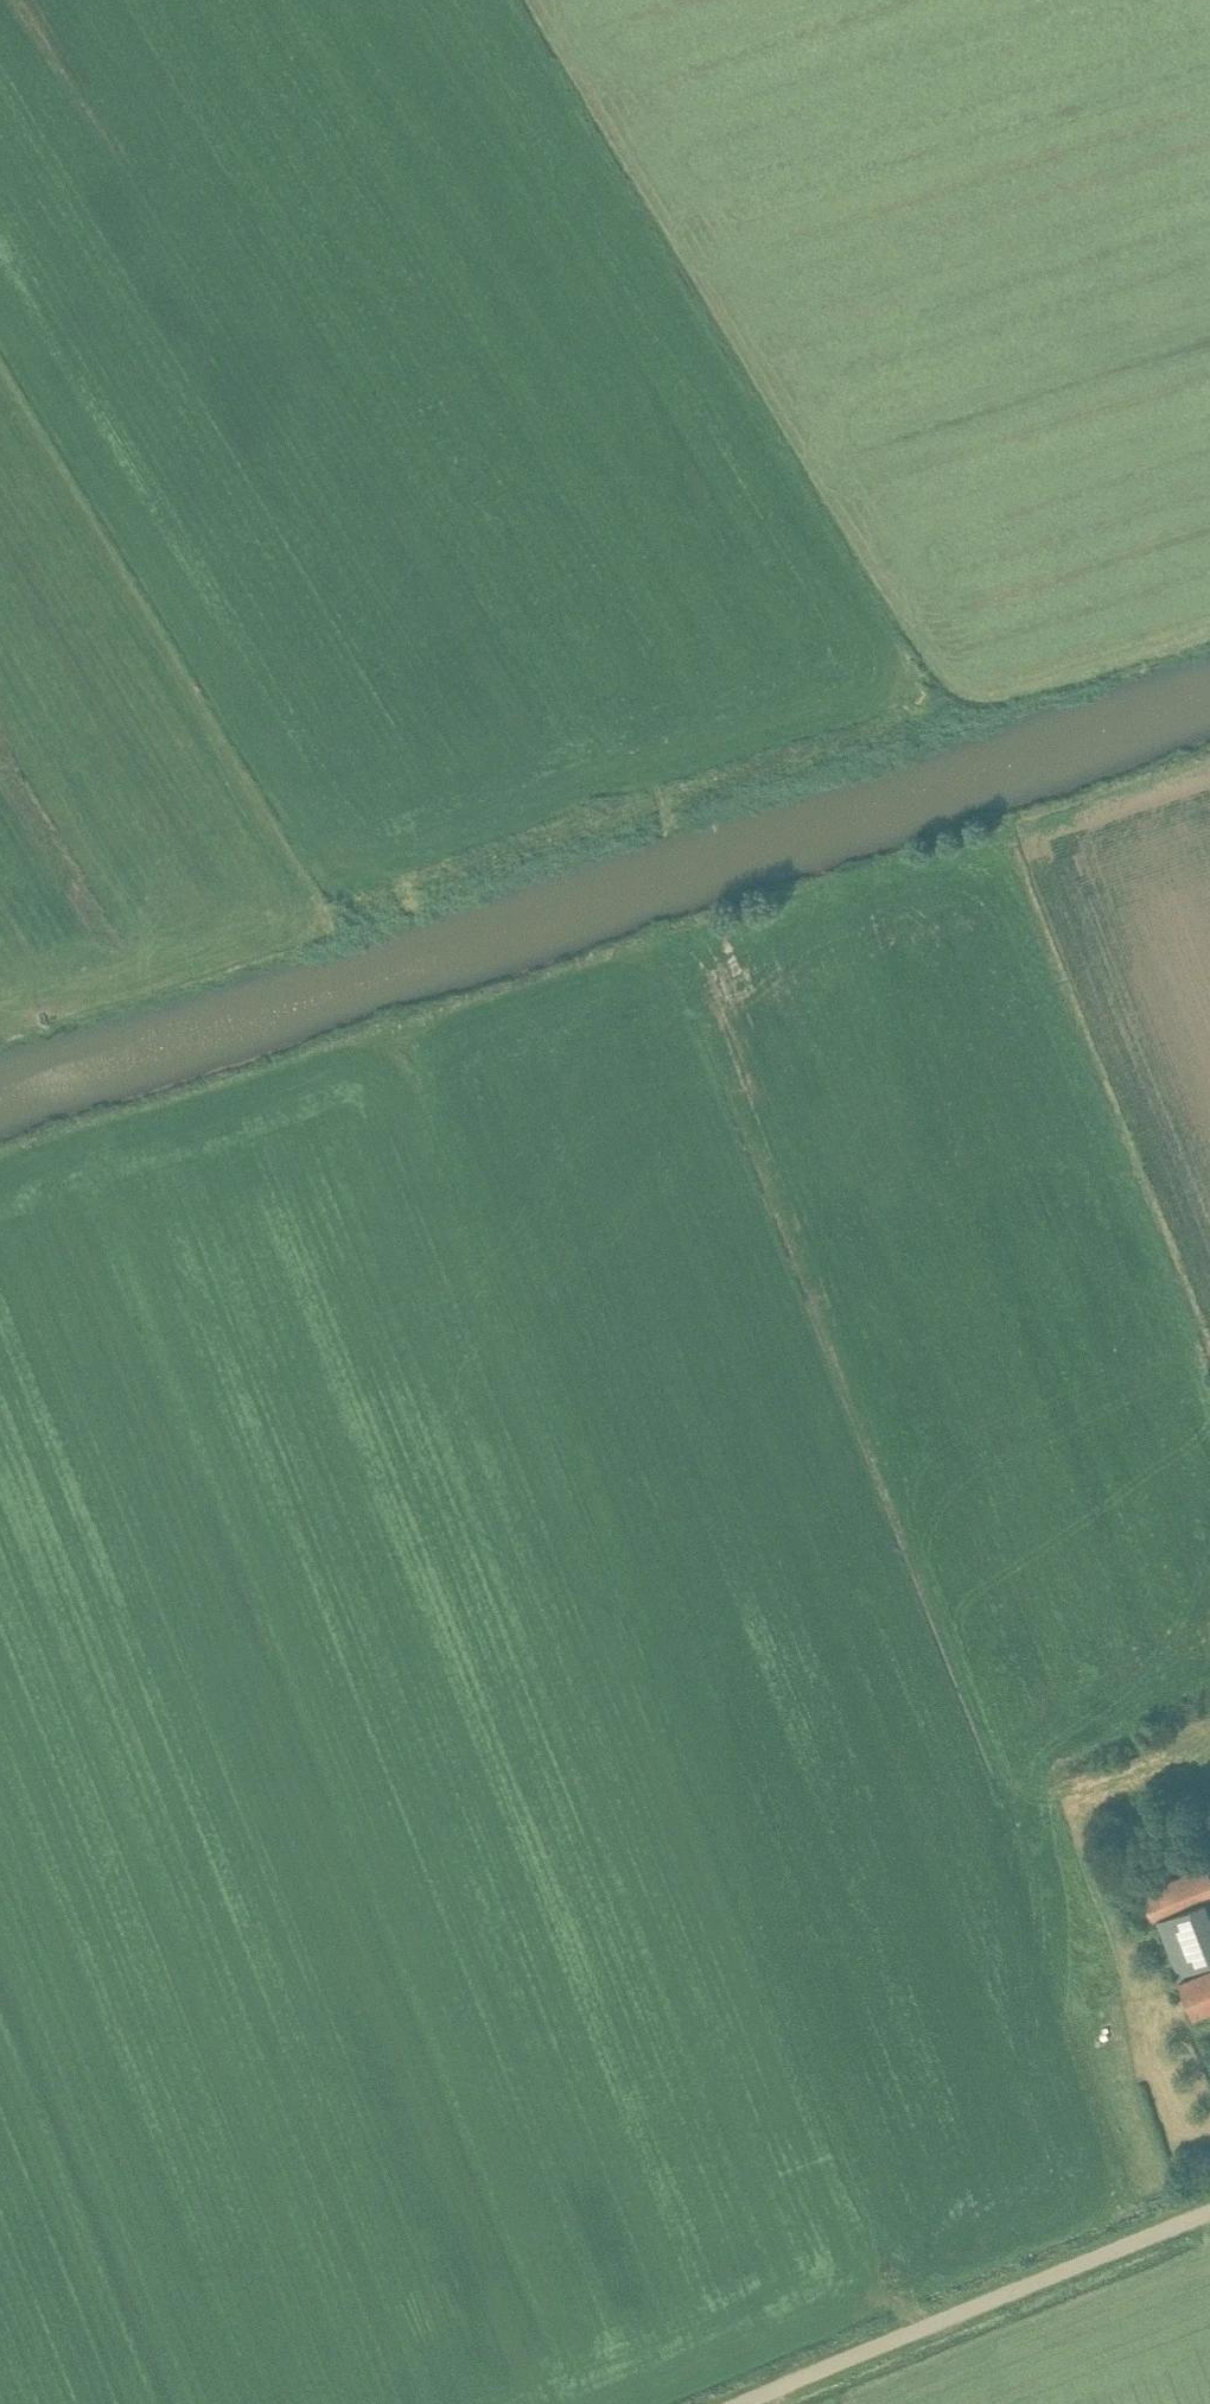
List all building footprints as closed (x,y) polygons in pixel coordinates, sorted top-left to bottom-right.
[(1203,1902),(1209,1899),(1209,1875),(1204,1860),(1190,1866),(1192,1870),(1181,1875),(1178,1868),(1137,1885),(1147,1910),(1153,1923),(1159,1920),(1180,1973),(1209,1961),(1209,1918),(1203,1902)] [(1209,2012),(1209,1971),(1179,1984),(1193,2019),(1209,2012)]
